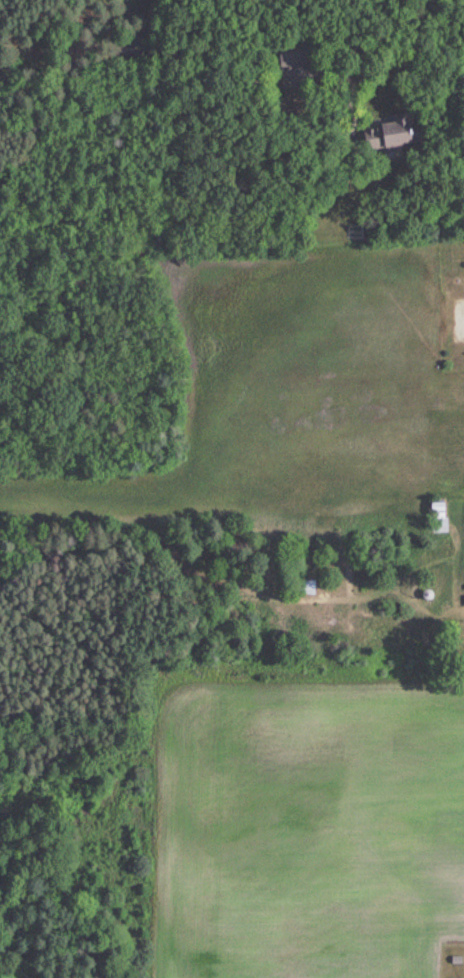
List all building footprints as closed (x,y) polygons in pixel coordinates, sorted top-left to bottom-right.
[(411,143),(406,116),(359,126),(364,153),(411,143)] [(428,501),(428,533),(446,533),(446,501),(428,501)] [(315,580),(294,580),(294,594),(315,594),(315,580)]
